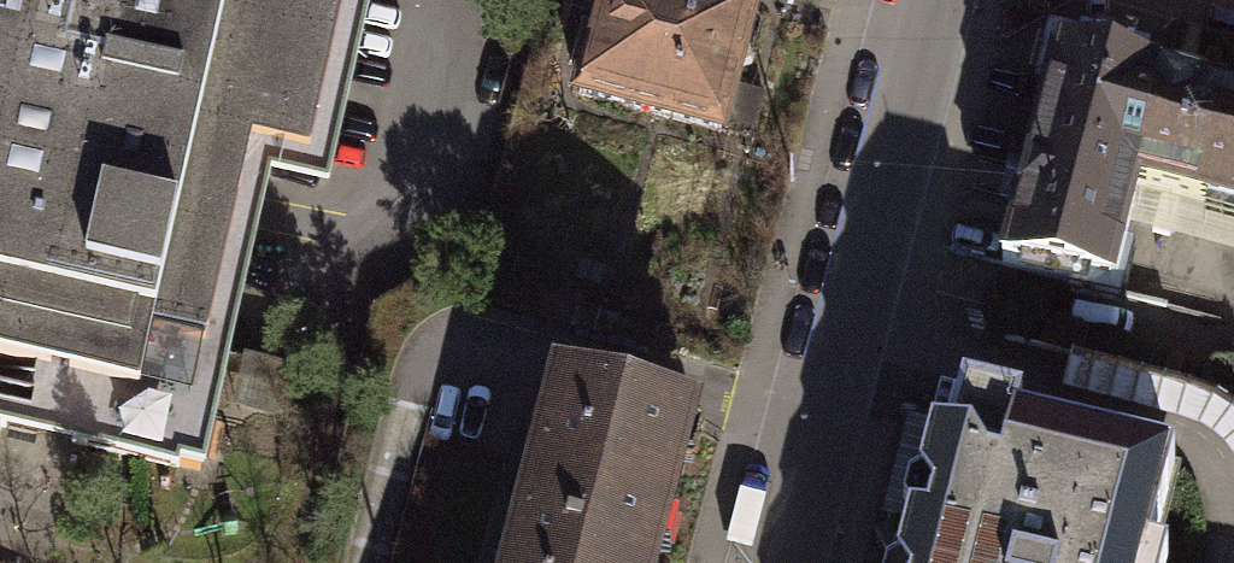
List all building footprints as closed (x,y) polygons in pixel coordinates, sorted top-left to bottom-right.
[(2,427),(178,469),(180,460),(188,426),(204,430),(267,150),(310,160),(346,0),(0,0),(0,437),(2,427)] [(188,426),(180,460),(207,466),(272,178),(330,191),(373,0),(346,0),(310,160),(267,150),(204,430),(188,426)] [(580,95),(721,132),(736,74),(751,64),(760,31),(751,17),(752,12),(705,0),(605,0),(580,95)] [(1111,294),(1139,189),(1134,188),(1165,75),(1078,51),(1054,64),(1027,164),(1024,163),(1014,201),(1017,202),(1001,264),(1111,294)] [(1139,189),(1233,215),(1233,98),(1198,88),(1199,85),(1165,75),(1134,188),(1139,189)] [(525,531),(647,562),(650,562),(688,420),(563,388),(525,531)] [(1174,472),(1017,431),(1022,414),(962,398),(958,415),(941,411),(900,562),(1150,562),(1174,472)] [(525,531),(517,562),(647,562),(525,531)]
